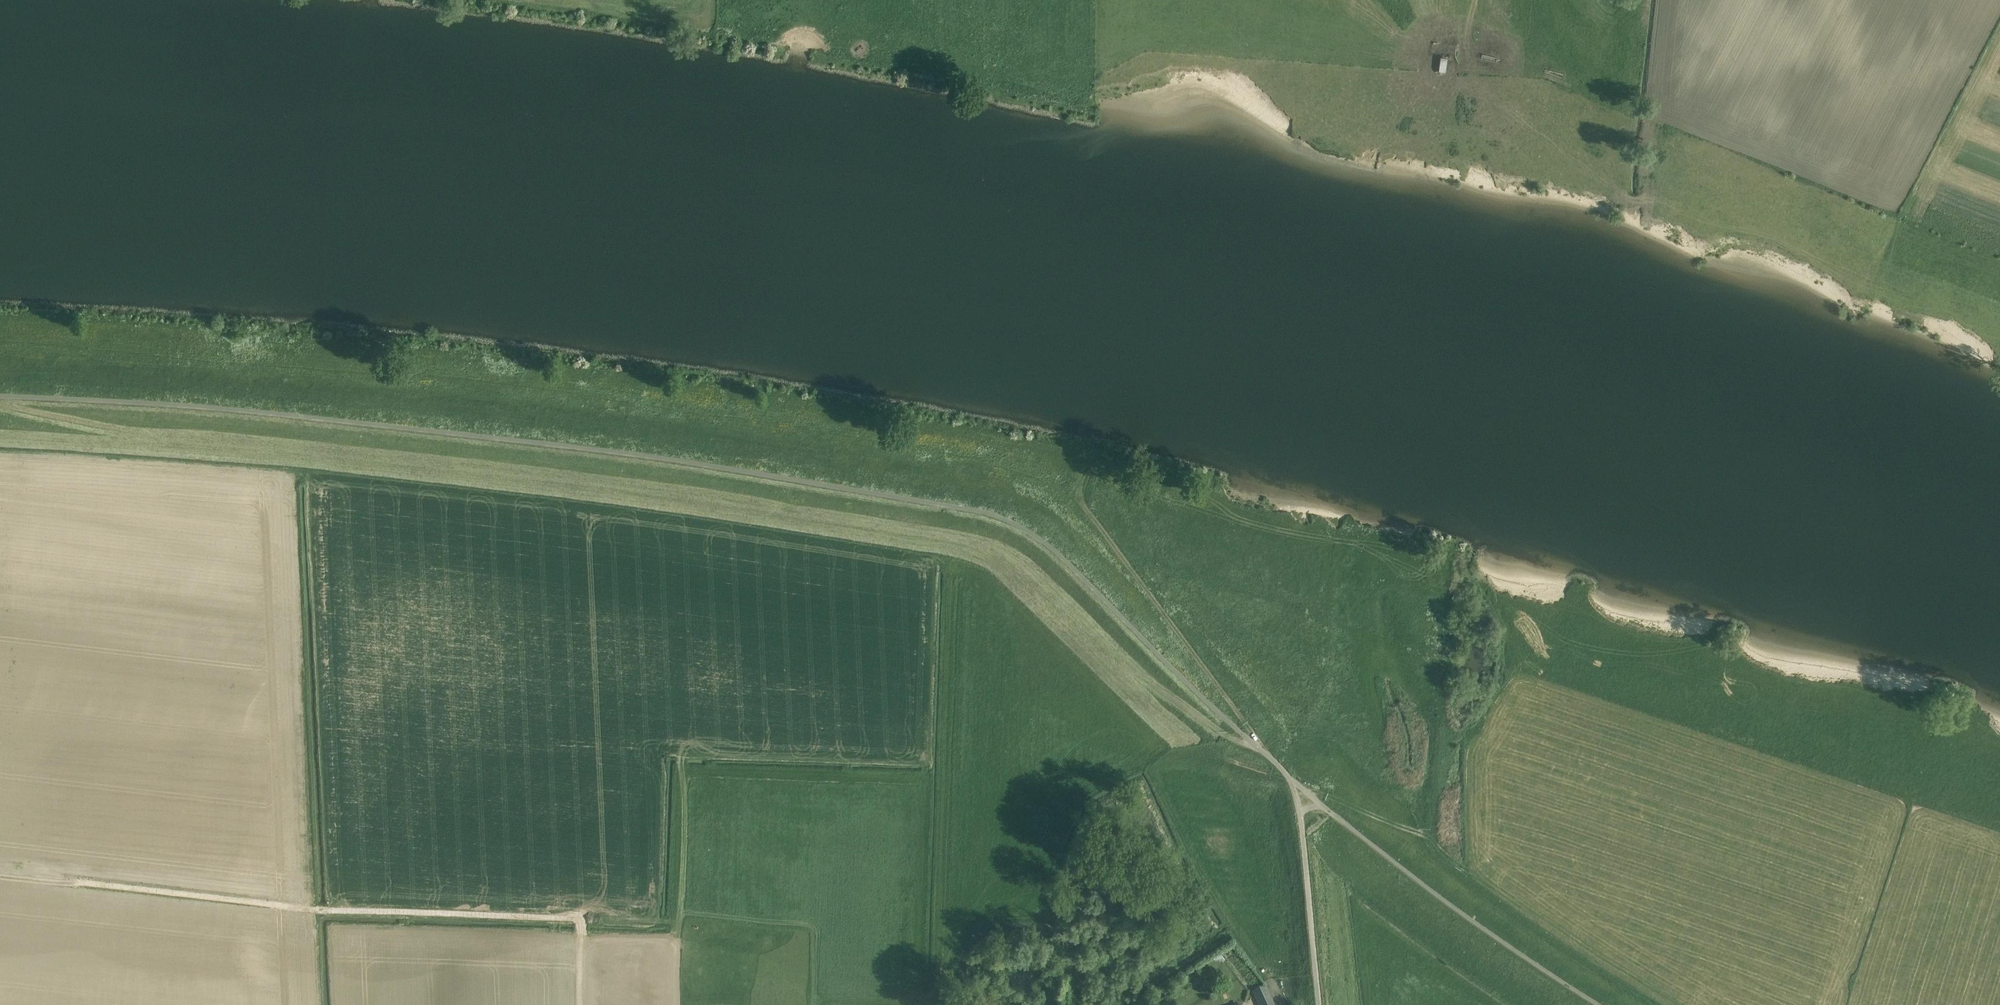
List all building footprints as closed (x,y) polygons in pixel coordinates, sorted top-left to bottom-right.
[(1261,989),(1249,996),(1254,1004),(1269,1004),(1261,989)]
